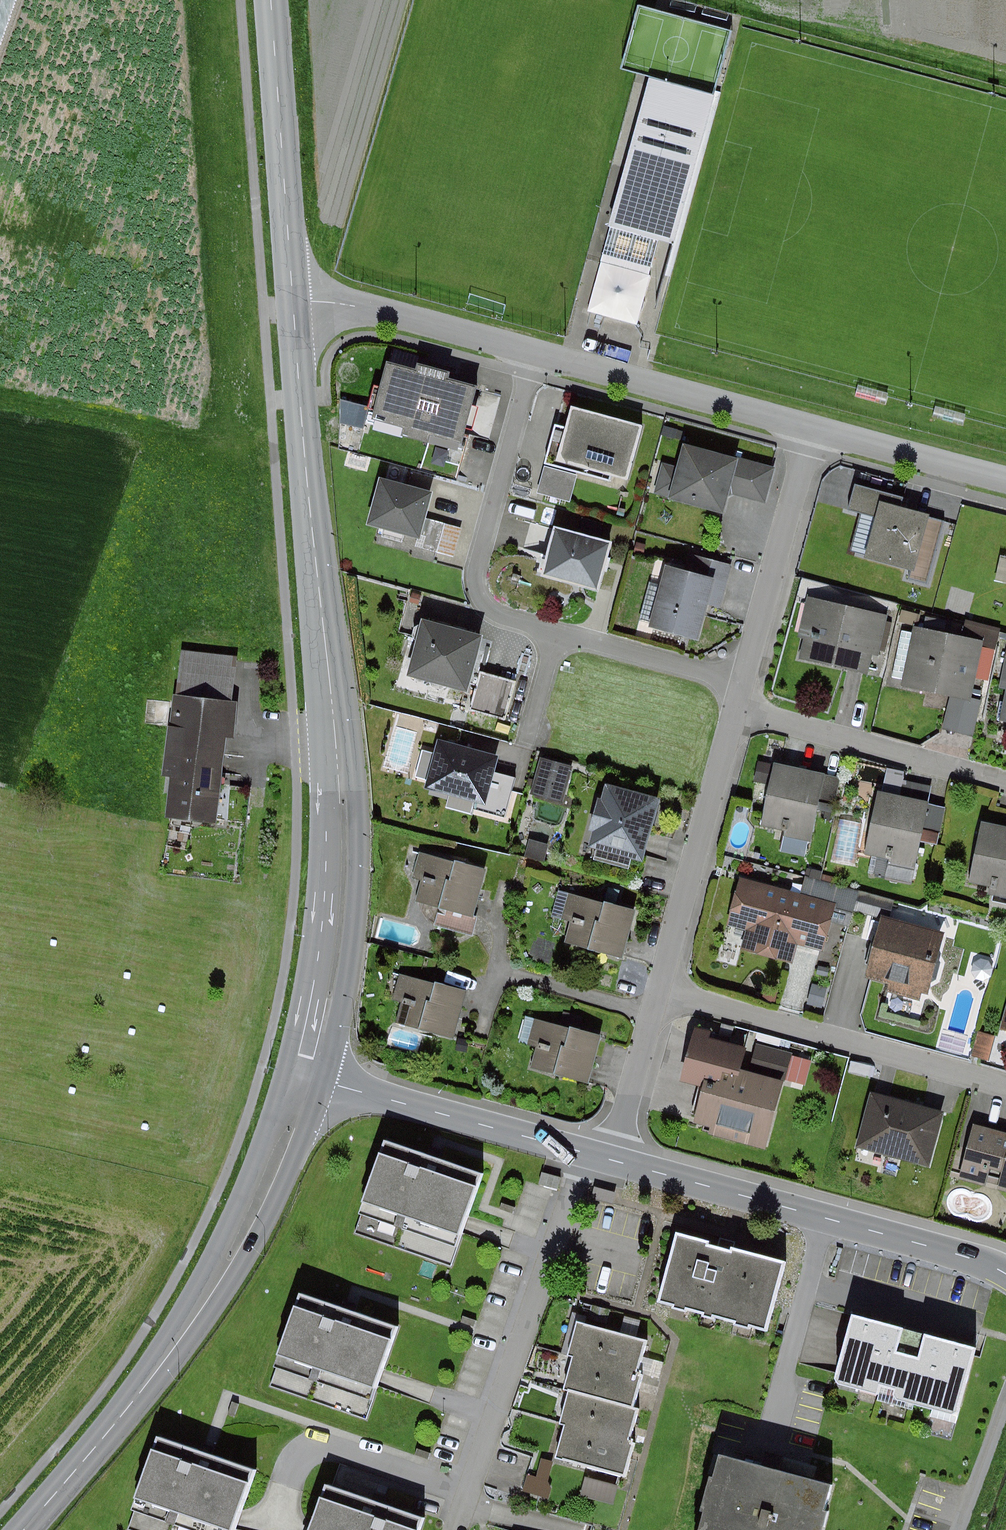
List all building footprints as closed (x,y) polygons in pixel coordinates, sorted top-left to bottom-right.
[(727,100),(659,81),(617,232),(685,251),(727,100)] [(488,380),(396,358),(380,405),(473,431),(488,380)] [(342,420),(370,423),(373,399),(345,396),(342,420)] [(650,422),(581,402),(565,456),(635,476),(650,422)] [(775,460),(690,440),(677,496),(732,509),(736,489),(766,497),(775,460)] [(433,489),(389,477),(378,518),(422,530),(433,489)] [(938,504),(886,492),(870,557),(922,569),(938,504)] [(615,536),(562,524),(551,570),(604,582),(615,536)] [(722,572),(673,561),(659,621),(708,633),(722,572)] [(661,584),(651,582),(645,615),(655,617),(661,584)] [(897,611),(813,593),(800,657),(883,674),(897,611)] [(486,631),(432,615),(416,669),(470,685),(486,631)] [(990,635),(922,621),(909,678),(978,692),(990,635)] [(251,662),(193,655),(179,769),(189,770),(183,819),(231,825),(251,662)] [(502,752),(444,736),(431,783),(490,799),(502,752)] [(427,743),(419,773),(432,776),(439,746),(427,743)] [(581,767),(550,759),(540,797),(570,805),(581,767)] [(834,773),(782,760),(766,822),(819,835),(825,810),(834,773)] [(848,777),(834,773),(825,810),(839,813),(848,777)] [(666,797),(613,782),(596,842),(649,857),(666,797)] [(938,799),(886,786),(870,848),(921,861),(928,838),(938,799)] [(954,804),(938,799),(928,838),(944,842),(954,804)] [(842,816),(842,838),(859,838),(859,816),(842,816)] [(989,821),(978,884),(1005,889),(1005,824),(989,821)] [(499,872),(434,855),(420,902),(486,920),(499,872)] [(796,962),(803,939),(823,945),(836,903),(744,875),(731,917),(749,923),(742,946),(796,962)] [(647,914),(583,897),(572,940),(635,957),(647,914)] [(934,999),(954,933),(885,912),(865,978),(934,999)] [(478,993),(410,977),(394,1006),(407,1009),(404,1024),(468,1039),(478,993)] [(617,1039),(534,1018),(527,1043),(541,1047),(536,1066),(605,1084),(617,1039)] [(750,1042),(698,1026),(684,1074),(709,1082),(696,1125),(774,1148),(803,1054),(764,1043),(755,1072),(742,1068),(750,1042)] [(997,1058),(1003,1035),(983,1030),(977,1053),(997,1058)] [(945,1111),(874,1090),(857,1147),(929,1167),(945,1111)] [(964,1175),(1005,1189),(1005,1121),(983,1113),(964,1175)] [(501,1178),(387,1139),(354,1236),(468,1275),(501,1178)] [(788,1262),(682,1234),(666,1294),(772,1323),(788,1262)] [(411,1335),(303,1297),(271,1389),(379,1426),(411,1335)] [(985,1347),(854,1312),(837,1378),(968,1413),(985,1347)] [(663,1346),(582,1326),(575,1354),(589,1358),(655,1375),(663,1346)] [(589,1358),(581,1390),(649,1408),(652,1408),(660,1377),(655,1375),(589,1358)] [(581,1390),(571,1427),(575,1428),(639,1446),(649,1408),(581,1390)] [(575,1428),(566,1461),(634,1480),(644,1447),(575,1428)] [(262,1480),(165,1447),(136,1529),(244,1529),(262,1480)] [(722,1456),(703,1529),(829,1529),(841,1487),(722,1456)] [(427,1514),(334,1484),(319,1529),(422,1529),(427,1514)]
